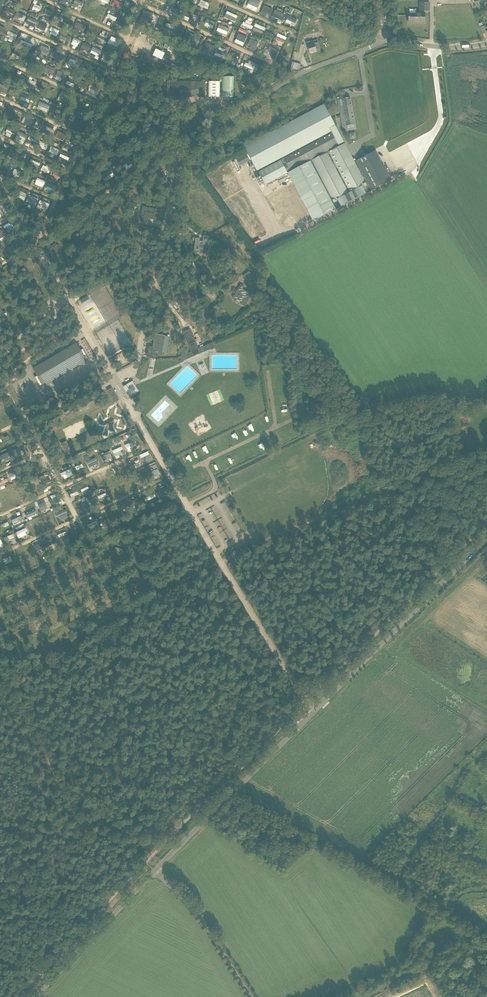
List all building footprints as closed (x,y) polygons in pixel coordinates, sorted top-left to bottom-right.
[(37,1),(35,0),(31,9),(39,12),(41,6),(36,4),(37,1)] [(73,8),(74,6),(78,7),(79,5),(82,6),(84,2),(78,0),(74,0),(71,8),(73,8)] [(210,3),(203,0),(200,0),(198,5),(208,9),(210,3)] [(246,7),(256,11),(257,8),(260,2),(256,0),(250,0),(248,4),(246,7)] [(113,3),(112,6),(119,10),(122,4),(115,1),(114,3),(113,3)] [(219,13),(220,7),(211,4),(210,11),(219,13)] [(174,5),(171,11),(180,14),(182,8),(174,5)] [(264,6),(262,12),(268,14),(269,12),(271,13),(272,10),(264,6)] [(43,13),(50,17),(53,11),(46,8),(43,13)] [(94,15),(104,17),(105,11),(96,9),(94,15)] [(185,9),(182,15),(191,19),(194,13),(185,9)] [(275,11),(272,17),(281,21),(284,15),(281,14),(282,11),(277,9),(276,11),(275,11)] [(408,23),(424,23),(424,12),(420,12),(420,14),(408,14),(408,23)] [(17,13),(16,15),(19,17),(18,20),(23,22),(26,17),(17,13)] [(56,13),(53,19),(62,22),(64,17),(56,13)] [(143,13),(141,20),(151,24),(152,20),(148,19),(150,16),(143,13)] [(288,15),(285,22),(294,26),(297,19),(288,15)] [(29,18),(26,24),(34,27),(37,22),(29,18)] [(207,19),(205,22),(208,23),(206,26),(212,29),(214,26),(215,23),(207,19)] [(245,19),(242,26),(252,29),(253,26),(251,25),(252,22),(245,19)] [(39,22),(36,28),(44,32),(47,25),(39,22)] [(263,33),(265,27),(255,23),(253,30),(263,33)] [(76,25),(74,28),(83,32),(85,26),(79,24),(78,26),(76,25)] [(301,30),(302,35),(319,31),(318,27),(301,30)] [(15,41),(17,34),(8,30),(7,34),(8,34),(7,37),(15,41)] [(273,40),(275,35),(266,31),(264,36),(273,40)] [(100,32),(98,38),(106,41),(108,35),(100,32)] [(61,33),(60,36),(65,38),(63,40),(68,42),(70,37),(61,33)] [(188,36),(186,42),(196,47),(200,38),(192,34),(190,37),(188,36)] [(238,34),(236,39),(244,43),(247,37),(238,34)] [(119,43),(117,43),(119,39),(111,36),(108,43),(117,47),(119,43)] [(74,37),(71,44),(78,47),(81,40),(74,37)] [(250,39),(247,45),(256,49),(258,43),(250,39)] [(306,43),(309,53),(317,51),(314,44),(313,41),(306,43)] [(83,42),(81,48),(88,51),(90,46),(83,42)] [(206,43),(204,48),(214,52),(216,47),(206,43)] [(42,55),(48,57),(51,47),(46,45),(44,49),(43,49),(42,55)] [(90,53),(96,55),(94,58),(98,59),(102,50),(93,46),(90,53)] [(219,47),(215,55),(225,60),(226,57),(227,54),(224,52),(225,50),(219,47)] [(269,47),(268,51),(273,53),(271,58),(274,59),(278,51),(269,47)] [(52,51),(50,56),(59,60),(61,55),(52,51)] [(105,52),(102,58),(110,62),(113,55),(105,52)] [(232,53),(229,59),(237,63),(239,60),(234,57),(235,55),(232,53)] [(25,59),(23,61),(31,65),(34,59),(32,58),(32,59),(26,56),(24,59),(25,59)] [(37,61),(34,66),(42,70),(44,64),(37,61)] [(45,69),(44,71),(53,75),(54,72),(56,69),(47,65),(45,68),(45,69)] [(86,65),(83,71),(90,75),(92,72),(91,71),(92,68),(86,65)] [(58,71),(56,76),(62,79),(65,74),(58,71)] [(97,71),(94,76),(102,80),(105,74),(97,71)] [(16,74),(13,79),(23,83),(24,80),(25,78),(16,74)] [(68,79),(67,81),(74,84),(75,82),(76,79),(69,76),(68,78),(68,79)] [(31,80),(32,78),(29,77),(26,85),(33,88),(35,82),(31,80)] [(233,78),(222,78),(222,98),(233,98),(233,78)] [(79,83),(77,86),(86,90),(87,87),(86,87),(88,84),(80,80),(78,83),(79,83)] [(167,96),(205,97),(205,82),(167,81),(167,96)] [(243,81),(235,85),(237,90),(245,86),(243,81)] [(219,83),(208,83),(208,98),(219,98),(219,83)] [(6,93),(9,88),(0,84),(0,90),(6,93)] [(38,87),(37,90),(44,93),(46,88),(38,84),(37,87),(38,87)] [(292,88),(294,94),(302,91),(300,85),(292,88)] [(11,89),(8,94),(18,98),(20,93),(11,89)] [(22,94),(21,96),(26,99),(25,101),(28,103),(29,100),(28,100),(29,97),(22,94)] [(60,94),(58,99),(65,103),(68,97),(60,94)] [(334,98),(323,103),(324,104),(325,107),(336,101),(334,98)] [(340,106),(337,107),(338,112),(340,112),(343,127),(346,130),(355,128),(355,124),(350,98),(342,99),(342,100),(339,100),(340,106)] [(354,162),(351,156),(344,142),(334,123),(329,115),(325,107),(324,104),(289,123),(265,135),(244,146),(257,171),(257,170),(258,172),(256,173),(257,176),(260,175),(265,185),(287,173),(313,221),(391,180),(383,164),(382,164),(379,160),(380,160),(376,151),(354,162)] [(188,121),(185,123),(191,132),(207,121),(196,106),(192,109),(195,114),(187,120),(188,121)] [(10,110),(7,116),(19,121),(21,116),(10,110)] [(24,117),(22,123),(30,126),(32,123),(32,124),(33,121),(24,117)] [(75,121),(74,123),(83,127),(85,122),(76,118),(75,118),(74,120),(74,121),(75,121)] [(40,130),(43,125),(36,122),(34,127),(40,130)] [(8,127),(6,132),(14,135),(16,131),(8,127)] [(17,135),(16,138),(21,140),(24,142),(27,135),(18,131),(17,135)] [(58,131),(55,137),(64,141),(67,135),(58,131)] [(29,137),(27,142),(35,146),(38,141),(29,137)] [(37,146),(47,149),(48,144),(39,141),(37,146)] [(57,155),(59,149),(51,146),(48,152),(57,155)] [(250,160),(246,154),(236,160),(240,166),(250,160)] [(125,158),(119,163),(123,167),(126,164),(128,167),(131,164),(125,158)] [(0,166),(0,169),(8,173),(10,167),(2,163),(1,166),(0,166)] [(12,174),(20,178),(23,172),(14,168),(12,174)] [(55,170),(52,176),(59,179),(60,176),(61,176),(62,173),(55,170)] [(43,187),(45,181),(37,177),(35,184),(43,187)] [(29,195),(26,202),(35,206),(37,203),(35,202),(36,199),(29,195)] [(39,203),(37,207),(46,211),(47,210),(48,208),(48,207),(49,204),(42,201),(41,204),(39,203)] [(140,220),(145,221),(146,218),(156,220),(156,218),(159,218),(160,210),(143,207),(140,220)] [(7,227),(10,232),(15,229),(12,224),(7,227)] [(198,252),(204,253),(204,252),(208,252),(210,237),(203,236),(203,241),(199,241),(199,238),(196,238),(195,245),(194,251),(198,251),(198,252)] [(56,244),(49,247),(62,268),(66,266),(68,265),(67,263),(68,262),(61,249),(58,244),(57,245),(56,244)] [(243,276),(249,283),(255,279),(249,271),(243,276)] [(242,302),(241,304),(245,306),(251,294),(242,289),(244,286),(240,285),(237,291),(233,298),(242,302)] [(10,322),(6,317),(0,323),(3,327),(10,322)] [(189,353),(178,358),(179,362),(180,363),(184,362),(182,358),(192,354),(193,356),(201,353),(200,350),(210,346),(211,350),(215,348),(215,347),(213,343),(199,349),(192,332),(184,335),(191,352),(189,353)] [(147,355),(147,357),(156,359),(156,355),(161,356),(165,336),(155,334),(153,347),(149,346),(148,352),(147,352),(147,355)] [(84,356),(86,354),(83,349),(80,350),(76,343),(33,368),(37,376),(35,377),(38,383),(40,381),(43,386),(48,383),(48,384),(51,383),(50,381),(79,365),(80,366),(83,364),(82,363),(86,360),(84,356)] [(137,391),(134,386),(132,382),(124,387),(126,390),(128,389),(131,395),(137,391)] [(119,400),(112,388),(107,391),(114,403),(119,400)] [(3,441),(4,444),(13,441),(10,435),(4,437),(5,441),(3,441)] [(125,444),(128,451),(138,448),(135,440),(125,444)] [(66,441),(61,444),(66,455),(71,452),(66,441)] [(21,447),(12,451),(14,455),(23,451),(21,447)] [(121,447),(112,450),(115,456),(124,452),(121,447)] [(0,456),(0,457),(1,460),(11,456),(9,452),(0,456)] [(109,452),(101,456),(103,461),(112,457),(109,452)] [(149,455),(141,459),(144,464),(152,460),(149,455)] [(127,460),(131,470),(142,466),(139,459),(140,458),(139,456),(127,460)] [(87,462),(87,463),(87,464),(88,465),(89,468),(98,464),(96,458),(87,462)] [(42,470),(43,469),(38,462),(37,461),(30,465),(35,475),(43,471),(42,470)] [(71,469),(61,473),(63,479),(74,475),(71,469)] [(157,469),(150,472),(153,478),(160,475),(157,469)] [(8,474),(11,480),(19,477),(16,470),(8,474)] [(107,473),(99,477),(103,486),(112,482),(107,473)] [(8,482),(7,478),(4,480),(3,477),(0,478),(0,485),(8,482)] [(50,479),(41,483),(44,488),(52,485),(50,479)] [(166,485),(158,489),(161,494),(169,490),(166,485)] [(79,493),(76,487),(68,491),(71,497),(79,493)] [(17,493),(9,497),(11,502),(20,499),(17,493)] [(98,495),(100,501),(108,499),(106,493),(98,495)] [(51,499),(54,505),(62,501),(59,495),(51,499)] [(97,497),(88,501),(89,504),(92,502),(93,505),(99,502),(97,497)] [(136,499),(127,503),(130,508),(138,504),(136,499)] [(45,502),(38,505),(41,511),(47,508),(45,502)] [(79,511),(88,508),(86,502),(77,505),(79,511)] [(125,504),(117,507),(120,513),(128,509),(125,504)] [(104,509),(101,511),(102,513),(98,515),(100,518),(107,514),(104,509)] [(89,529),(99,526),(95,514),(85,518),(89,529)] [(51,517),(43,520),(45,523),(49,521),(51,525),(54,524),(51,517)] [(15,532),(17,536),(28,531),(26,527),(15,532)] [(60,538),(57,539),(59,542),(67,538),(65,532),(59,535),(60,538)] [(7,542),(16,540),(14,534),(5,536),(7,542)] [(54,537),(45,541),(48,547),(57,543),(54,537)] [(44,541),(34,545),(38,554),(47,550),(44,541)] [(44,646),(51,643),(49,637),(42,640),(44,646)]
